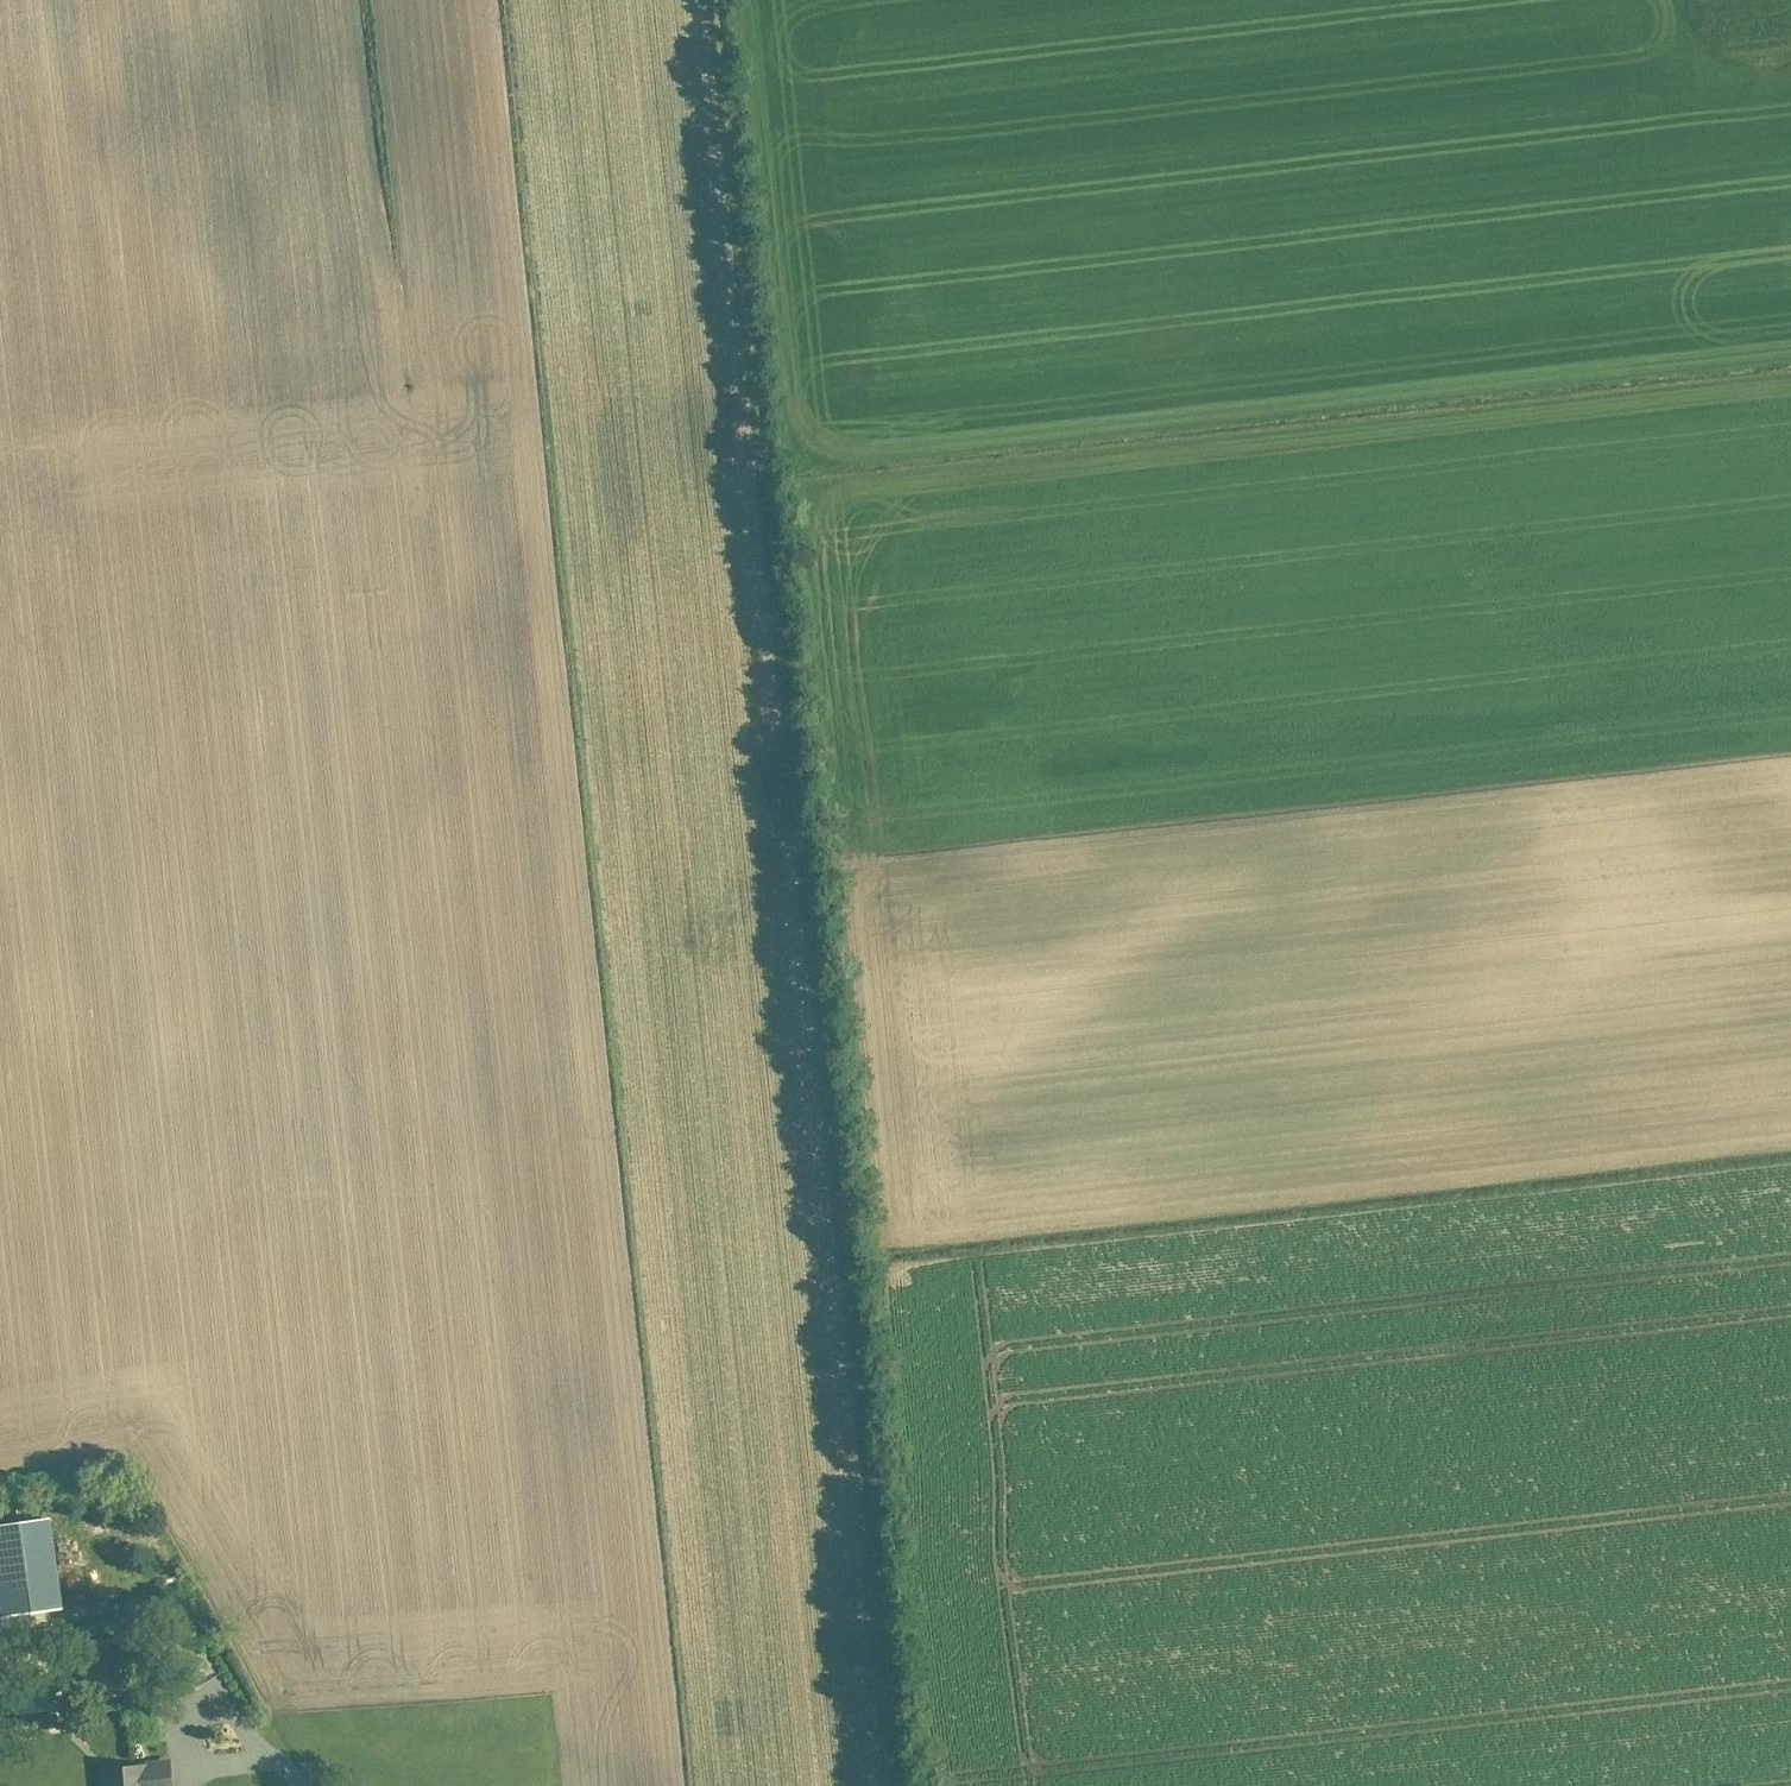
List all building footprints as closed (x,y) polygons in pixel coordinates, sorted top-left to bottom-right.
[(0,1535),(0,1614),(3,1632),(66,1622),(50,1527),(0,1535)] [(154,1770),(100,1776),(101,1785),(156,1785),(154,1770)]
